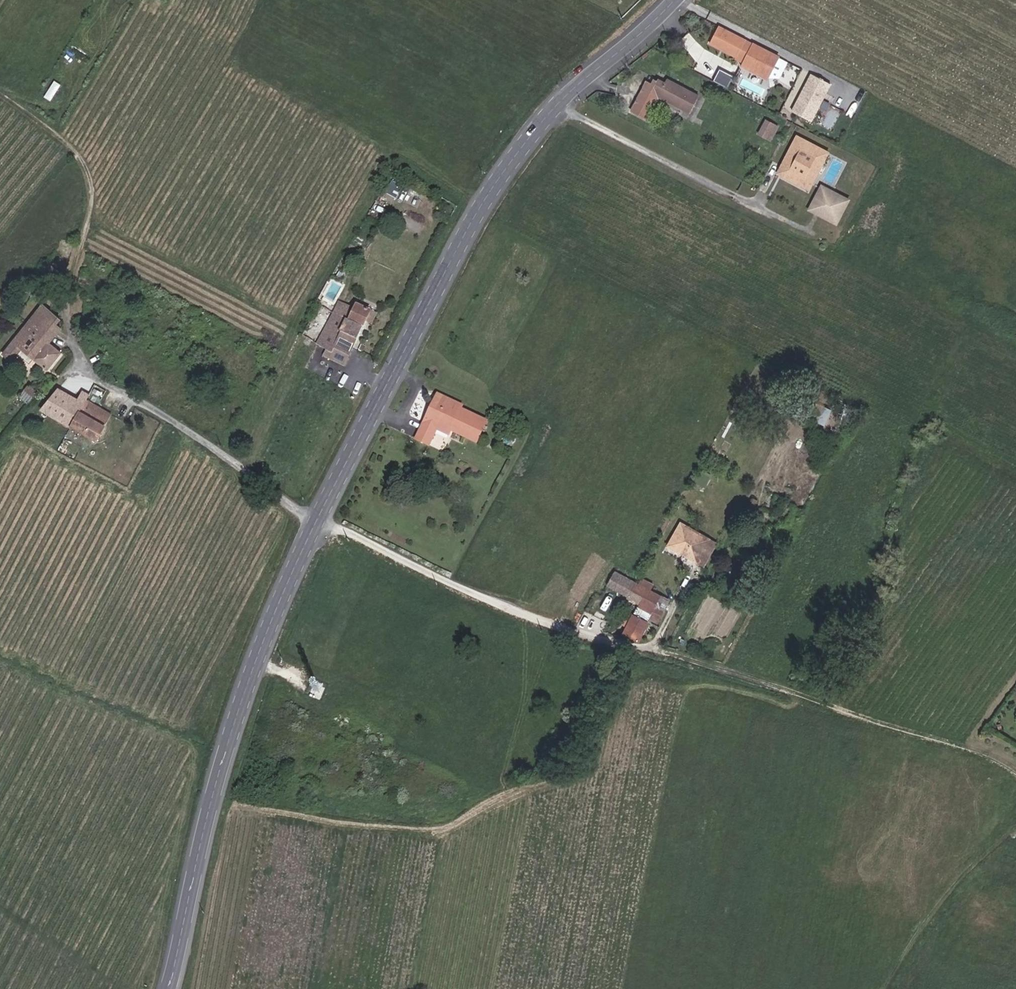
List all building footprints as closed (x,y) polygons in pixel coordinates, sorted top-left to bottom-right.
[(743,56),(768,70),(779,50),(719,20),(710,37),(722,43),(723,41),(738,49),(741,43),(748,47),(744,55),(743,56)] [(737,51),(744,55),(748,47),(741,43),(738,49),(737,51)] [(768,70),(778,70),(786,54),(779,50),(768,70)] [(719,68),(713,80),(726,87),(732,75),(719,68)] [(653,77),(655,78),(658,73),(650,69),(645,79),(651,81),(653,77)] [(692,105),(701,88),(669,70),(668,74),(661,70),(658,73),(655,78),(653,77),(651,81),(645,79),(634,99),(650,108),(663,84),(678,92),(675,96),(692,105)] [(786,111),(813,122),(830,81),(802,70),(786,111)] [(822,122),(834,126),(841,109),(821,101),(819,107),(827,110),(822,122)] [(778,117),(769,113),(763,125),(772,130),(778,117)] [(782,119),(778,117),(772,130),(775,131),(782,119)] [(803,139),(807,132),(801,129),(797,136),(803,139)] [(826,142),(807,132),(803,139),(797,136),(786,158),(792,161),(787,169),(807,179),(826,142)] [(813,182),(832,145),(826,142),(807,179),(813,182)] [(792,161),(786,158),(782,166),(787,169),(792,161)] [(368,178),(374,181),(378,172),(373,169),(368,178)] [(841,215),(848,201),(837,195),(841,186),(826,178),(815,202),(841,215)] [(59,277),(60,275),(61,265),(58,263),(52,271),(59,277)] [(42,284),(50,290),(57,281),(50,275),(42,284)] [(334,351),(351,359),(376,306),(360,298),(353,312),(338,305),(322,337),(337,345),(334,351)] [(57,317),(60,312),(47,301),(29,323),(37,329),(50,312),(57,317)] [(63,350),(49,338),(62,323),(62,321),(57,317),(50,312),(37,329),(29,323),(7,351),(14,357),(18,353),(32,363),(36,358),(49,367),(63,350)] [(36,397),(40,392),(30,384),(26,389),(36,397)] [(98,439),(115,409),(89,395),(92,390),(85,386),(80,396),(62,386),(43,410),(98,439)] [(31,403),(36,397),(26,389),(21,395),(31,403)] [(468,407),(470,404),(445,392),(439,406),(443,408),(448,397),(468,407)] [(486,437),(494,420),(468,407),(448,397),(443,408),(450,412),(445,421),(458,427),(472,434),(474,430),(486,437)] [(443,426),(445,421),(450,412),(443,408),(439,406),(431,422),(442,427),(443,426)] [(456,432),(458,427),(445,421),(443,426),(456,432)] [(485,440),(486,437),(474,430),(472,434),(485,440)] [(714,546),(721,549),(726,541),(690,521),(678,543),(707,559),(714,546)] [(707,559),(714,563),(719,553),(721,549),(714,546),(707,559)] [(637,592),(644,579),(621,568),(614,581),(637,592)] [(637,592),(647,598),(654,585),(652,584),(644,579),(637,592)] [(657,614),(663,603),(669,592),(654,585),(647,598),(643,607),(657,614)] [(663,603),(672,609),(678,597),(669,592),(663,603)] [(657,614),(666,620),(672,609),(663,603),(657,614)] [(630,630),(644,637),(655,618),(641,611),(630,630)]
